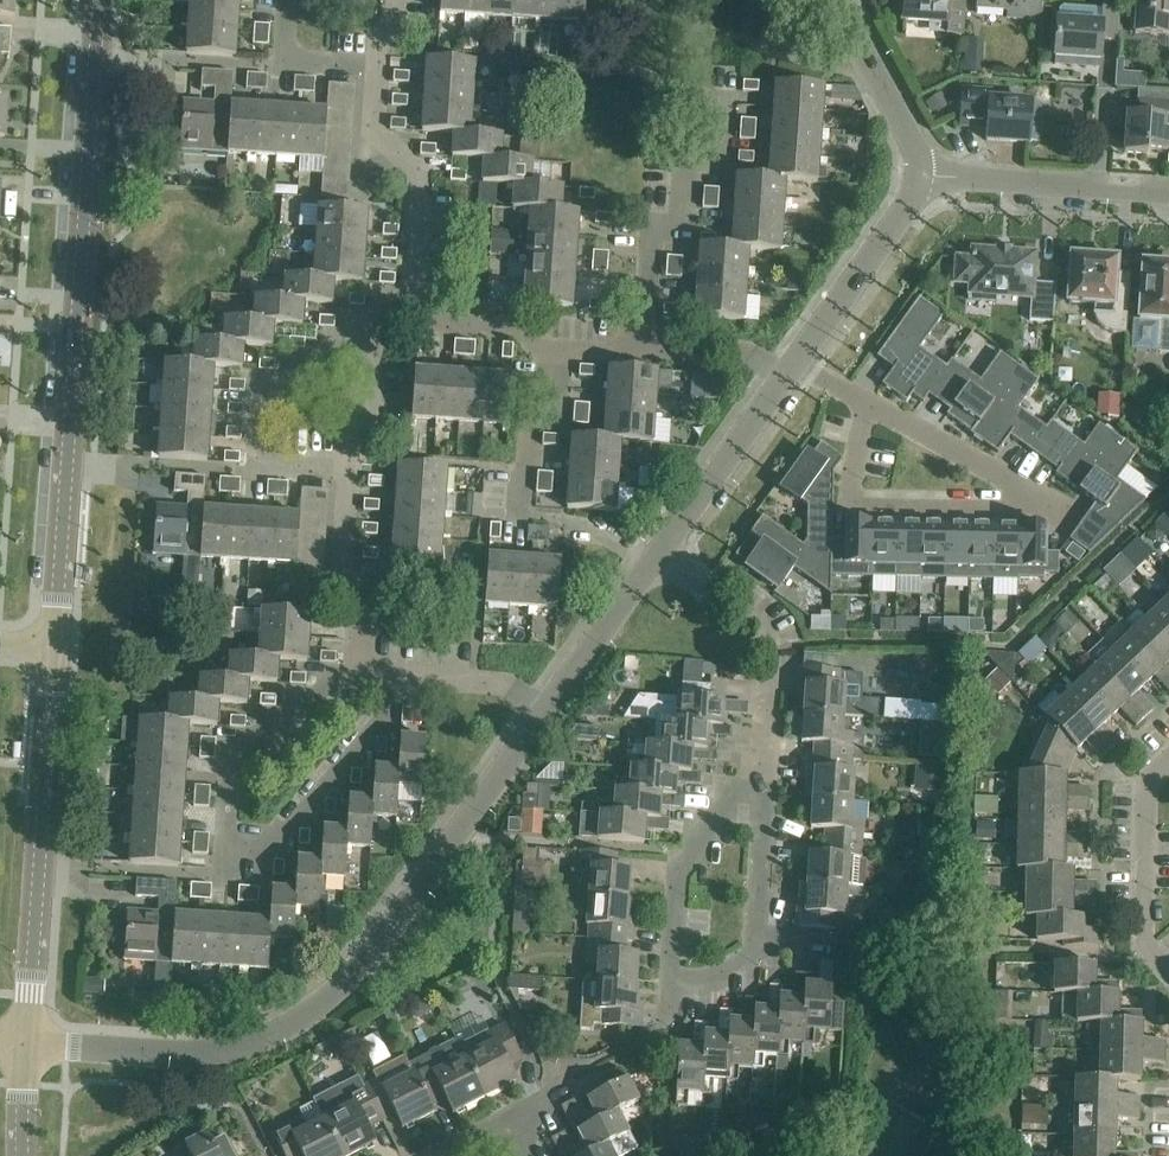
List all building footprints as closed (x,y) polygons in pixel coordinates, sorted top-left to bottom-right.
[(13,0),(0,0),(0,14),(12,15),(13,0)] [(190,5),(239,8),(239,0),(190,0),(190,5)] [(464,14),(465,0),(441,0),(440,13),(464,14)] [(488,23),(489,0),(465,0),(464,14),(484,16),(483,23),(488,23)] [(488,23),(492,24),(493,16),(512,17),(513,0),(489,0),(488,23)] [(536,26),(537,0),(513,0),(512,17),(532,19),(531,26),(536,26)] [(536,26),(540,27),(541,19),(560,21),(561,0),(537,0),(536,26)] [(560,21),(584,22),(586,0),(561,0),(560,21)] [(903,20),(926,21),(947,22),(947,34),(964,35),(966,6),(966,0),(904,0),(903,20)] [(1042,15),(1043,0),(977,0),(976,7),(1007,8),(1007,15),(1042,17),(1042,15)] [(1135,32),(1168,35),(1168,0),(1137,0),(1135,32)] [(239,8),(190,5),(189,28),(237,31),(239,8)] [(1102,8),(1064,6),(1059,9),(1059,20),(1057,20),(1055,57),(1100,60),(1102,40),(1118,41),(1120,8),(1102,8)] [(254,23),(254,34),(269,35),(270,25),(254,23)] [(10,44),(11,28),(0,27),(0,44),(10,44)] [(237,31),(189,28),(187,53),(235,56),(237,31)] [(268,45),(269,35),(254,34),(253,44),(268,45)] [(964,58),(963,72),(980,73),(981,59),(964,58)] [(427,59),(426,82),(474,86),(481,86),(482,82),(474,82),(476,62),(427,59)] [(228,152),(231,104),(233,72),(202,70),(201,87),(215,88),(214,103),(199,102),(199,104),(191,104),(191,101),(185,101),(185,100),(184,100),(180,150),(228,153),(228,152)] [(394,71),(393,81),(409,83),(410,72),(394,71)] [(1116,72),(1115,86),(1132,87),(1133,73),(1116,72)] [(246,88),(256,89),(257,74),(247,73),(246,88)] [(257,74),(256,89),(267,90),(268,74),(257,74)] [(294,92),(304,92),(305,77),(295,76),(294,92)] [(315,78),(305,77),(304,92),(314,93),(315,78)] [(759,81),(744,80),(743,91),(758,92),(759,81)] [(474,86),(426,82),(424,106),(472,109),(472,110),(480,110),(480,106),(472,106),(474,86)] [(328,97),(355,99),(356,85),(329,83),(328,97)] [(776,83),(774,106),(823,110),(824,91),(832,91),(831,94),(859,96),(854,87),(824,86),(776,83)] [(1139,100),(1138,114),(1127,113),(1127,120),(1129,120),(1129,128),(1126,128),(1124,152),(1147,154),(1147,150),(1168,151),(1168,91),(1138,89),(1137,100),(1139,100)] [(961,125),(979,126),(987,127),(986,139),(1029,142),(1031,102),(990,99),(991,92),(963,90),(961,125)] [(941,92),(925,102),(932,112),(935,109),(937,113),(949,104),(941,92)] [(408,96),(392,95),(392,105),(407,107),(408,96)] [(327,111),(354,113),(355,99),(328,97),(327,111)] [(246,161),(251,161),(255,106),(231,104),(228,152),(247,154),(246,161)] [(256,154),(276,156),(279,107),(255,106),(251,161),(256,162),(256,154)] [(471,128),(472,110),(472,109),(424,106),(422,131),(454,133),(478,135),(478,134),(478,129),(471,128)] [(772,130),(829,134),(829,130),(821,129),(823,110),(774,106),(772,130)] [(299,165),(303,109),(279,107),(276,156),(295,157),(294,164),(299,165)] [(327,111),(303,109),(299,165),(303,165),(304,158),(324,159),(324,154),(325,140),(326,125),(327,111)] [(354,113),(327,111),(326,125),(353,127),(354,113)] [(405,130),(406,128),(406,119),(391,118),(390,129),(405,130)] [(740,129),(756,130),(756,119),(741,118),(740,129)] [(326,125),(325,140),(352,142),(353,127),(326,125)] [(756,130),(740,129),(740,139),(755,140),(756,130)] [(772,130),(771,154),(819,157),(821,138),(828,138),(829,134),(772,130)] [(503,136),(478,134),(478,135),(454,133),(452,157),(484,159),(484,158),(501,160),(501,159),(503,136)] [(324,154),(351,156),(352,142),(325,140),(324,154)] [(436,156),(436,154),(437,146),(421,144),(420,154),(436,156)] [(754,152),(739,151),(738,162),(753,163),(754,152)] [(351,156),(324,154),(324,159),(323,168),(350,170),(351,156)] [(819,157),(771,154),(769,177),(786,179),(786,181),(818,183),(819,162),(827,163),(827,158),(819,157)] [(484,158),(484,159),(483,183),(507,184),(515,185),(515,184),(531,185),(539,185),(539,180),(531,180),(533,161),(501,159),(501,160),(484,158)] [(323,168),(322,182),(349,184),(350,170),(323,168)] [(466,171),(457,170),(451,170),(451,180),(466,181),(466,171)] [(784,198),(786,181),(786,179),(769,177),(737,175),(736,199),(792,203),(807,204),(808,200),(784,198)] [(349,184),(322,182),(321,197),(348,199),(349,184)] [(563,187),(539,185),(531,185),(515,184),(515,185),(507,184),(507,188),(514,189),(513,208),(523,209),(523,208),(562,210),(563,187)] [(704,187),(703,197),(718,198),(719,188),(704,187)] [(579,199),(595,200),(595,189),(580,188),(579,199)] [(718,198),(703,197),(703,207),(718,208),(718,198)] [(791,208),(792,203),(736,199),(734,223),(783,226),(784,207),(791,208)] [(319,206),(317,231),(366,234),(368,210),(319,206)] [(523,208),(523,209),(522,213),(531,213),(529,233),(577,236),(579,212),(562,210),(523,208)] [(611,224),(611,214),(596,213),(595,223),(611,224)] [(734,223),(732,247),(749,248),(749,249),(788,252),(789,247),(781,246),(783,226),(734,223)] [(398,236),(399,226),(384,224),(383,234),(398,236)] [(493,230),(492,251),(515,252),(516,232),(493,230)] [(316,254),(316,255),(364,258),(366,234),(317,231),(316,250),(308,249),(308,253),(316,254)] [(577,236),(529,233),(527,256),(576,260),(577,236)] [(700,244),(716,245),(716,235),(701,234),(700,244)] [(749,248),(732,247),(716,245),(700,244),(699,268),(755,272),(755,268),(747,267),(749,249),(749,248)] [(396,260),(397,250),(382,248),(381,258),(396,260)] [(957,257),(955,282),(970,283),(970,293),(996,295),(1031,297),(1030,320),(1053,322),(1054,307),(1056,284),(1034,282),(1036,252),(1011,251),(1012,249),(1010,249),(1009,251),(999,250),(999,248),(997,248),(997,250),(973,248),(972,258),(957,257)] [(593,261),(608,262),(609,252),(593,251),(593,261)] [(363,282),(364,258),(316,255),(315,272),(307,271),(306,275),(306,278),(334,280),(363,282)] [(1127,333),(1129,297),(1131,273),(1116,272),(1117,258),(1072,255),(1070,278),(1068,301),(1094,303),(1094,312),(1093,312),(1093,314),(1095,314),(1096,319),(1098,323),(1102,327),(1106,330),(1110,331),(1110,332),(1127,333)] [(576,260),(527,256),(526,280),(574,284),(576,260)] [(667,266),(682,267),(683,257),(667,256),(667,266)] [(608,262),(593,261),(592,271),(607,272),(608,262)] [(1143,262),(1140,318),(1163,319),(1161,343),(1168,343),(1168,264),(1143,262)] [(681,277),(682,267),(667,266),(666,276),(681,277)] [(755,276),(755,272),(699,268),(697,292),(745,296),(747,276),(755,276)] [(379,283),(394,284),(395,274),(380,273),(379,283)] [(277,293),(277,298),(277,300),(304,302),(332,304),(334,280),(306,278),(306,275),(284,274),(283,293),(277,293)] [(788,277),(787,291),(801,292),(802,278),(788,277)] [(574,284),(526,280),(524,304),(572,308),(574,284)] [(744,315),(745,296),(697,292),(695,317),(751,321),(751,316),(744,315)] [(349,305),(364,306),(365,295),(350,294),(349,305)] [(247,315),(247,319),(247,321),(274,323),(302,325),(304,302),(277,300),(277,298),(254,296),(253,316),(247,315)] [(946,366),(920,348),(943,315),(919,297),(877,356),(878,357),(883,351),(898,362),(882,384),(907,402),(912,394),(922,401),(916,409),(917,409),(952,360),(951,359),(946,366)] [(604,310),(605,299),(590,299),(589,309),(604,310)] [(664,304),(663,314),(679,316),(680,305),(664,304)] [(319,326),(334,327),(335,317),(320,316),(319,326)] [(216,343),(244,345),(272,347),(274,323),(247,321),(247,319),(224,318),(223,337),(217,336),(217,340),(216,343)] [(289,348),(304,349),(305,338),(290,337),(289,348)] [(428,338),(417,337),(416,352),(427,353),(428,338)] [(187,358),(186,362),(186,364),(214,366),(242,368),(244,345),(216,343),(217,340),(195,339),(193,358),(187,358)] [(454,355),(464,356),(465,340),(455,340),(454,355)] [(465,340),(464,356),(475,357),(476,341),(465,340)] [(512,359),(513,344),(503,343),(502,358),(512,359)] [(972,434),(1019,367),(999,352),(980,380),(952,360),(917,409),(917,410),(932,389),(954,404),(941,423),(942,424),(947,416),(971,433),(970,434),(971,435),(972,434)] [(259,369),(274,370),(275,360),(260,359),(259,369)] [(163,386),(212,390),(214,366),(186,364),(186,362),(165,361),(164,381),(156,381),(156,385),(164,385),(163,386)] [(595,377),(595,366),(580,365),(579,375),(595,377)] [(1019,367),(972,434),(997,452),(1010,435),(1031,450),(1051,422),(1024,401),(1039,380),(1020,366),(1019,367)] [(609,367),(608,391),(656,395),(656,394),(671,395),(672,371),(658,371),(609,367)] [(416,418),(436,419),(439,371),(415,369),(412,417),(411,425),(416,425),(416,418)] [(463,373),(439,371),(436,419),(460,421),(463,373)] [(460,421),(484,423),(488,375),(463,373),(460,421)] [(512,376),(488,375),(484,423),(502,424),(501,431),(499,431),(498,449),(506,449),(508,424),(512,376)] [(725,389),(729,380),(707,379),(706,399),(719,399),(725,389)] [(244,391),(245,381),(230,380),(229,390),(244,391)] [(210,413),(212,390),(163,386),(162,405),(155,404),(155,408),(162,409),(162,410),(210,413)] [(655,414),(656,395),(608,391),(606,415),(662,419),(662,414),(655,414)] [(243,415),(243,405),(228,403),(227,414),(243,415)] [(575,403),(574,413),(589,414),(590,404),(575,403)] [(1119,404),(1101,403),(1101,414),(1110,415),(1110,417),(1118,418),(1119,404)] [(160,434),(209,437),(210,413),(162,410),(161,428),(153,428),(153,432),(160,433),(160,434)] [(589,424),(589,414),(574,413),(573,423),(589,424)] [(606,415),(604,438),(604,439),(620,440),(620,441),(653,443),(654,423),(662,423),(662,419),(606,415)] [(1079,491),(1117,437),(1099,424),(1084,445),(1060,428),(1042,452),(1061,466),(1050,482),(1051,482),(1056,475),(1079,491)] [(241,439),(242,428),(226,427),(226,438),(241,439)] [(207,461),(209,437),(160,434),(159,453),(152,452),(151,457),(207,461)] [(558,446),(558,435),(543,434),(542,444),(558,446)] [(619,463),(620,441),(620,440),(604,439),(604,438),(572,436),(571,460),(619,463)] [(1145,500),(1117,480),(1137,451),(1117,437),(1079,491),(1099,505),(1087,523),(1105,536),(1089,551),(1070,538),(1069,539),(1073,542),(1086,551),(1089,553),(1145,500)] [(1158,452),(1168,466),(1168,443),(1158,452)] [(224,462),(239,463),(240,453),(225,452),(224,462)] [(832,542),(833,488),(824,482),(832,471),(808,453),(795,471),(792,470),(784,480),(787,482),(782,489),(800,501),(801,500),(808,505),(807,540),(803,545),(820,558),(822,558),(831,558),(832,542)] [(618,483),(619,463),(571,460),(569,484),(625,488),(625,483),(618,483)] [(397,488),(445,492),(453,492),(453,488),(446,487),(447,468),(399,464),(397,488)] [(537,482),(552,483),(553,473),(538,472),(537,482)] [(154,554),(200,557),(204,508),(206,476),(175,474),(174,491),(188,492),(187,507),(172,506),(171,509),(164,508),(164,505),(158,505),(158,504),(156,504),(153,555),(154,555),(154,554)] [(384,477),(369,476),(368,486),(383,488),(384,477)] [(229,493),(230,478),(220,477),(219,492),(229,493)] [(241,478),(230,478),(229,493),(240,494),(241,478)] [(277,496),(278,481),(268,480),(267,496),(277,496)] [(288,482),(278,481),(277,496),(287,497),(288,482)] [(552,493),(552,483),(537,482),(536,492),(552,493)] [(625,488),(569,484),(567,508),(616,512),(617,492),(624,492),(625,488)] [(302,488),(301,502),(328,504),(329,490),(302,488)] [(445,492),(397,488),(395,512),(444,516),(451,516),(452,512),(444,511),(445,492)] [(379,501),(364,500),(363,510),(379,511),(379,501)] [(301,502),(300,515),(300,516),(327,518),(328,504),(301,502)] [(204,508),(200,557),(220,558),(220,565),(224,566),(228,510),(204,508)] [(252,512),(228,510),(224,566),(229,566),(229,559),(248,560),(252,512)] [(1155,523),(1165,533),(1168,537),(1168,510),(1155,523)] [(276,513),(252,512),(248,560),(268,561),(267,569),(272,569),(276,513)] [(442,535),(444,516),(395,512),(394,536),(452,541),(453,540),(450,540),(450,535),(442,535)] [(299,530),(300,516),(300,515),(276,513),(272,569),(276,569),(277,562),(296,563),(297,559),(298,545),(299,530)] [(327,518),(300,516),(299,530),(326,532),(327,518)] [(820,558),(803,545),(764,516),(750,535),(764,545),(749,565),(764,576),(763,579),(773,587),(775,584),(780,588),(795,568),(831,594),(832,576),(831,576),(831,565),(822,558),(820,558)] [(872,577),(873,519),(863,519),(860,522),(847,521),(846,542),(832,542),(831,558),(831,565),(831,576),(832,576),(872,577)] [(897,577),(898,523),(886,522),(884,519),(873,519),(872,577),(897,577)] [(922,578),(923,520),(912,520),(909,523),(898,523),(897,577),(922,578)] [(945,578),(946,524),(934,523),(935,520),(923,520),(922,578),(945,578)] [(969,579),(970,521),(957,521),(957,524),(946,524),(945,578),(969,579)] [(993,579),(994,525),(983,524),(983,522),(970,521),(969,579),(993,579)] [(1017,580),(1019,522),(1008,522),(1005,525),(994,525),(993,579),(1017,580)] [(1029,523),(1019,522),(1017,580),(1018,580),(1018,577),(1043,578),(1043,573),(1058,573),(1059,552),(1057,552),(1057,556),(1044,555),(1045,526),(1032,525),(1029,523)] [(491,523),(490,538),(500,539),(501,524),(491,523)] [(1165,533),(1155,523),(1145,532),(1156,542),(1165,533)] [(378,525),(362,524),(362,534),(377,535),(378,525)] [(538,542),(539,527),(529,526),(527,541),(538,542)] [(549,527),(539,527),(538,542),(548,543),(549,527)] [(326,532),(299,530),(298,545),(325,547),(326,532)] [(451,563),(452,541),(394,536),(392,561),(414,562),(413,581),(450,584),(451,563)] [(1139,539),(1128,549),(1134,556),(1143,556),(1150,550),(1139,539)] [(1073,542),(1066,552),(1079,561),(1086,551),(1073,542)] [(324,561),(325,547),(298,545),(297,559),(324,561)] [(378,560),(379,549),(363,548),(363,558),(378,560)] [(509,605),(513,557),(489,555),(485,604),(509,605)] [(1104,571),(1106,574),(1119,586),(1136,570),(1121,555),(1104,571)] [(528,614),(533,615),(537,558),(513,557),(509,605),(528,607),(528,614)] [(537,558),(533,615),(537,615),(537,608),(557,609),(561,560),(537,558)] [(323,575),(324,561),(297,559),(296,563),(296,573),(323,575)] [(296,573),(295,587),(322,589),(323,575),(296,573)] [(321,604),(322,589),(295,587),(294,602),(321,604)] [(1165,601),(1148,618),(1168,640),(1168,605),(1165,601)] [(811,612),(810,628),(831,629),(831,607),(821,607),(820,612),(811,612)] [(181,608),(180,627),(195,629),(196,609),(181,608)] [(262,609),(260,633),(309,637),(311,612),(262,609)] [(1056,621),(1057,622),(1067,634),(1079,623),(1067,610),(1056,621)] [(338,625),(339,614),(324,613),(323,624),(338,625)] [(895,617),(895,632),(919,632),(919,618),(895,617)] [(1148,618),(1131,634),(1168,674),(1168,640),(1148,618)] [(894,632),(894,619),(880,619),(879,631),(894,632)] [(943,632),(944,619),(928,619),(927,632),(943,632)] [(943,632),(943,633),(968,633),(968,632),(968,619),(944,619),(943,632)] [(983,620),(968,619),(968,632),(983,632),(983,620)] [(1057,622),(1038,640),(1045,648),(1048,651),(1067,634),(1057,622)] [(307,661),(309,637),(260,633),(259,651),(252,651),(251,656),(251,657),(279,659),(307,661)] [(1131,634),(1114,650),(1146,684),(1155,675),(1168,690),(1168,674),(1131,634)] [(1034,637),(1028,643),(1040,654),(1040,653),(1045,648),(1038,640),(1034,637)] [(1137,692),(1146,684),(1114,650),(1096,667),(1145,717),(1153,709),(1137,692)] [(1013,682),(1015,653),(983,651),(1013,682)] [(320,662),(336,663),(336,653),(321,652),(320,662)] [(221,679),(249,681),(277,683),(279,659),(251,657),(251,656),(230,654),(229,673),(221,673),(221,677),(221,679)] [(1137,725),(1145,717),(1096,667),(1079,683),(1111,716),(1120,708),(1137,725)] [(1010,682),(996,668),(985,680),(999,694),(1010,682)] [(806,684),(804,713),(844,715),(877,718),(879,700),(861,698),(863,674),(843,672),(799,669),(798,683),(806,684)] [(290,684),(306,685),(306,674),(291,673),(290,684)] [(247,704),(249,681),(221,679),(221,677),(200,676),(199,695),(192,694),(192,699),(191,700),(219,702),(247,704)] [(639,695),(623,718),(648,720),(722,725),(716,724),(717,713),(723,713),(724,700),(709,699),(710,685),(682,683),(681,697),(639,695)] [(1111,716),(1079,683),(1062,699),(1111,750),(1119,742),(1102,725),(1111,716)] [(260,705),(276,706),(276,695),(261,694),(260,705)] [(161,722),(189,724),(217,726),(219,702),(191,700),(192,699),(170,697),(169,716),(162,716),(161,720),(161,722)] [(884,718),(947,723),(949,707),(920,705),(921,702),(885,699),(884,718)] [(1111,750),(1062,699),(1045,716),(1077,749),(1086,741),(1102,758),(1111,750)] [(590,704),(582,716),(609,717),(610,706),(590,704)] [(403,708),(402,723),(412,724),(413,709),(403,708)] [(842,733),(844,715),(804,713),(802,742),(822,743),(821,756),(808,755),(862,759),(864,734),(842,733)] [(230,726),(245,728),(246,717),(231,716),(230,726)] [(1019,773),(1066,775),(1066,774),(1063,773),(1074,749),(1077,750),(1077,749),(1045,716),(1047,718),(1022,773),(1019,773)] [(131,738),(131,743),(187,747),(189,724),(161,722),(161,720),(140,719),(139,739),(131,738)] [(722,726),(722,725),(648,720),(647,733),(646,744),(706,748),(707,748),(700,747),(701,736),(707,736),(708,725),(722,726)] [(576,725),(566,739),(598,741),(600,727),(576,725)] [(401,736),(399,768),(397,785),(399,785),(422,787),(425,738),(401,736)] [(201,737),(200,748),(215,749),(216,738),(201,737)] [(377,738),(376,753),(386,754),(388,739),(377,738)] [(185,771),(187,747),(131,743),(131,747),(138,748),(137,768),(185,771)] [(631,767),(691,772),(691,771),(685,771),(686,759),(692,759),(693,748),(706,749),(706,748),(646,744),(646,758),(632,757),(631,767)] [(560,746),(549,763),(569,764),(570,755),(567,750),(560,746)] [(215,759),(215,749),(200,748),(199,758),(215,759)] [(813,798),(869,802),(853,801),(855,772),(851,772),(852,759),(862,760),(862,759),(808,755),(807,770),(815,770),(813,798)] [(397,785),(399,768),(375,767),(373,799),(372,815),(373,815),(396,817),(399,785),(397,785)] [(616,780),(615,791),(675,795),(675,794),(669,794),(670,782),(676,783),(677,771),(691,772),(631,767),(630,781),(616,780)] [(916,767),(914,790),(943,792),(945,769),(916,767)] [(184,795),(185,771),(137,768),(136,786),(127,786),(127,791),(184,795)] [(351,769),(350,784),(361,785),(362,769),(351,769)] [(1019,773),(1019,798),(1089,800),(1089,788),(1065,787),(1066,775),(1019,773)] [(538,778),(534,784),(579,787),(579,776),(563,776),(563,780),(538,778)] [(194,796),(210,797),(210,786),(195,785),(194,796)] [(182,819),(184,795),(127,791),(127,794),(135,795),(133,815),(182,819)] [(675,795),(615,791),(614,804),(600,803),(600,814),(660,818),(660,817),(654,817),(655,805),(661,806),(661,794),(675,795)] [(522,809),(531,810),(542,810),(543,796),(526,794),(522,798),(522,809)] [(977,795),(976,813),(1000,814),(1001,796),(977,795)] [(210,797),(194,796),(194,806),(209,807),(210,797)] [(349,797),(347,829),(346,846),(347,846),(371,847),(373,815),(372,815),(373,799),(349,797)] [(825,841),(825,842),(861,844),(863,819),(867,819),(869,802),(813,798),(811,827),(831,829),(831,841),(825,841)] [(1088,810),(1089,800),(1019,798),(1018,821),(1064,823),(1065,810),(1088,810)] [(326,799),(325,814),(335,815),(336,800),(326,799)] [(659,830),(660,818),(600,814),(599,827),(585,826),(584,837),(644,842),(644,840),(638,840),(639,828),(659,830)] [(124,833),(124,838),(180,842),(182,819),(133,815),(132,834),(124,833)] [(508,821),(508,834),(521,834),(521,821),(508,821)] [(918,821),(917,836),(933,838),(934,822),(918,821)] [(1064,835),(1064,823),(1018,821),(1018,845),(1088,847),(1088,835),(1064,835)] [(977,822),(977,838),(995,838),(995,822),(977,822)] [(346,846),(347,829),(324,827),(321,860),(320,876),(322,876),(345,878),(347,846),(346,846)] [(300,829),(299,845),(309,845),(310,830),(300,829)] [(194,833),(193,843),(209,844),(209,834),(194,833)] [(179,866),(180,842),(124,838),(124,842),(132,842),(130,863),(179,866)] [(807,883),(847,886),(860,887),(864,887),(866,859),(860,859),(861,844),(825,842),(831,843),(830,855),(809,854),(807,883)] [(209,844),(193,843),(192,853),(208,854),(209,844)] [(1018,845),(1017,869),(1073,870),(1073,869),(1063,869),(1064,857),(1087,858),(1088,847),(1018,845)] [(536,860),(536,850),(524,849),(523,861),(535,862),(536,860)] [(589,895),(628,898),(630,869),(610,867),(611,855),(617,855),(617,854),(581,851),(579,877),(590,878),(589,895)] [(320,894),(322,876),(320,876),(321,860),(298,858),(296,890),(295,906),(296,906),(320,908),(320,894)] [(274,860),(273,875),(284,876),(285,861),(274,860)] [(535,862),(523,861),(522,877),(548,879),(550,861),(536,860),(535,862)] [(1073,882),(1073,870),(1017,869),(1027,869),(1026,893),(1096,895),(1096,883),(1073,882)] [(126,959),(172,962),(175,914),(177,882),(137,879),(136,896),(159,898),(158,913),(143,912),(143,915),(135,914),(135,911),(129,911),(129,910),(128,910),(124,960),(126,960),(126,959)] [(190,898),(200,899),(201,883),(191,883),(190,898)] [(201,883),(200,899),(211,899),(212,884),(201,883)] [(860,887),(847,886),(807,883),(805,911),(798,911),(797,926),(841,929),(842,915),(845,915),(846,895),(859,896),(860,887)] [(248,902),(249,887),(239,886),(238,901),(248,902)] [(260,888),(249,887),(248,902),(258,903),(260,888)] [(294,939),(296,906),(295,906),(296,890),(272,888),(270,921),(269,937),(270,937),(294,939)] [(515,889),(513,932),(529,933),(531,890),(515,889)] [(1019,912),(1019,916),(1084,918),(1084,917),(1072,916),(1072,905),(1096,905),(1096,895),(1026,893),(1026,912),(1019,912)] [(320,908),(319,913),(328,913),(328,922),(342,923),(343,906),(329,905),(329,895),(320,894),(320,908)] [(628,898),(589,895),(587,924),(590,925),(589,938),(632,941),(633,927),(626,926),(628,898)] [(199,916),(175,914),(172,962),(192,964),(191,971),(195,972),(199,916)] [(223,917),(199,916),(195,972),(200,972),(201,964),(219,966),(223,917)] [(1083,930),(1084,918),(1019,916),(1037,917),(1037,940),(1064,941),(1064,946),(1102,947),(1102,930),(1083,930)] [(239,974),(243,975),(246,919),(223,917),(219,966),(240,967),(239,974)] [(268,969),(270,937),(269,937),(270,921),(246,919),(243,975),(248,975),(248,967),(268,969)] [(923,930),(922,940),(934,941),(934,930),(923,930)] [(632,941),(589,938),(587,963),(598,964),(597,981),(636,984),(639,955),(618,953),(619,941),(632,942),(632,941)] [(1054,994),(1077,994),(1118,996),(1119,983),(1095,982),(1095,965),(1055,964),(1054,994)] [(543,978),(511,975),(510,989),(542,991),(543,978)] [(83,993),(104,994),(105,979),(84,978),(83,993)] [(597,981),(597,982),(585,981),(581,1029),(593,1030),(593,1024),(641,1027),(642,1012),(634,1012),(636,984),(597,981)] [(789,1043),(802,1044),(806,983),(805,997),(794,996),(793,1003),(782,1002),(782,996),(781,996),(777,1056),(776,1070),(787,1071),(789,1043)] [(807,983),(806,983),(802,1044),(803,1044),(801,1056),(811,1057),(812,1044),(819,1045),(819,1031),(828,1031),(828,1030),(842,1032),(844,1002),(830,1001),(831,985),(819,984),(818,990),(807,990),(807,983)] [(1118,996),(1077,994),(1077,1022),(1100,1022),(1141,1023),(1142,1012),(1118,1011),(1118,996)] [(757,1008),(756,1008),(752,1069),(763,1069),(764,1055),(777,1056),(781,996),(780,1010),(769,1009),(768,1015),(757,1014),(757,1008)] [(1003,1019),(1020,1019),(1020,1007),(1003,1007),(1003,1019)] [(743,1027),(731,1026),(727,1081),(738,1082),(739,1068),(752,1069),(756,1008),(755,1022),(743,1021),(743,1027)] [(393,1009),(383,1014),(389,1026),(399,1021),(393,1009)] [(707,1033),(706,1033),(702,1093),(713,1094),(713,1080),(727,1081),(731,1026),(731,1020),(719,1019),(718,1033),(718,1040),(706,1039),(707,1033)] [(1141,1040),(1141,1023),(1100,1022),(1100,1050),(1164,1052),(1165,1041),(1141,1040)] [(459,1048),(464,1058),(485,1097),(516,1081),(509,1065),(522,1058),(505,1025),(459,1048)] [(353,1029),(340,1036),(347,1049),(360,1042),(353,1029)] [(688,1092),(702,1093),(706,1033),(705,1033),(705,1034),(694,1033),(693,1046),(680,1045),(676,1106),(688,1106),(688,1092)] [(1099,1080),(1116,1080),(1140,1081),(1140,1063),(1164,1063),(1164,1052),(1100,1050),(1099,1077),(1099,1080)] [(413,1072),(413,1073),(431,1105),(445,1098),(453,1113),(485,1097),(464,1058),(449,1066),(444,1056),(440,1052),(434,1051),(429,1054),(427,1059),(429,1064),(413,1072)] [(435,1112),(431,1105),(413,1073),(413,1072),(405,1056),(375,1072),(378,1079),(363,1087),(381,1121),(394,1113),(402,1129),(435,1112)] [(323,1119),(324,1119),(343,1155),(349,1155),(376,1142),(368,1127),(381,1121),(363,1087),(358,1076),(313,1100),(323,1119)] [(1040,1076),(1021,1076),(1021,1096),(1040,1095),(1040,1076)] [(1075,1077),(1075,1107),(1139,1109),(1139,1097),(1116,1097),(1116,1080),(1099,1080),(1099,1077),(1075,1077)] [(575,1133),(577,1132),(619,1111),(640,1100),(628,1078),(587,1099),(593,1111),(583,1116),(575,1099),(561,1106),(575,1133)] [(825,1084),(824,1103),(837,1104),(838,1086),(838,1085),(825,1084)] [(1021,1124),(1047,1125),(1047,1106),(1022,1105),(1021,1124)] [(1075,1107),(1074,1135),(1115,1136),(1115,1119),(1139,1120),(1139,1109),(1075,1107)] [(609,1143),(615,1155),(618,1155),(637,1147),(630,1133),(619,1111),(577,1132),(583,1143),(573,1148),(564,1131),(551,1138),(561,1155),(583,1155),(609,1143)] [(749,1113),(748,1133),(769,1123),(767,1114),(749,1113)] [(323,1119),(308,1127),(303,1118),(273,1133),(285,1155),(343,1155),(324,1119),(323,1119)] [(724,1126),(723,1137),(736,1138),(737,1127),(724,1126)] [(191,1155),(235,1155),(224,1136),(212,1142),(207,1132),(185,1144),(191,1155)] [(1074,1135),(1074,1155),(1138,1155),(1138,1154),(1114,1154),(1115,1136),(1074,1135)] [(683,1151),(682,1153),(698,1154),(699,1136),(684,1136),(683,1139),(683,1151)] [(583,1155),(615,1155),(609,1143),(583,1155)]
